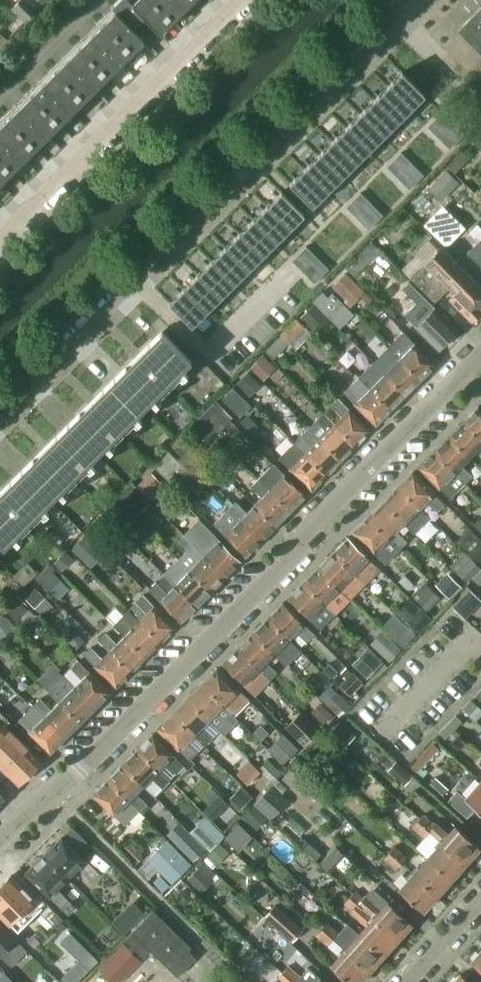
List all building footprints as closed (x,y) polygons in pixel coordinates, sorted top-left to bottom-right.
[(144,38),(133,27),(143,16),(158,31),(190,0),(132,0),(131,1),(129,0),(117,0),(111,6),(115,10),(0,123),(0,180),(144,38)] [(37,8),(29,0),(19,0),(12,8),(25,21),(37,8)] [(456,29),(480,53),(480,4),(456,29)] [(401,71),(387,85),(398,97),(412,83),(401,71)] [(412,83),(398,97),(410,109),(424,94),(412,83)] [(387,85),(373,99),(384,111),(398,97),(387,85)] [(398,97),(384,111),(396,122),(410,109),(398,97)] [(373,99),(359,113),(370,125),(384,111),(373,99)] [(384,111),(370,125),(382,136),(396,122),(384,111)] [(441,111),(434,118),(439,124),(447,117),(441,111)] [(359,113),(345,127),(356,138),(370,125),(359,113)] [(447,117),(439,124),(445,130),(452,123),(447,117)] [(434,118),(427,126),(432,131),(439,124),(434,118)] [(452,123),(445,130),(451,136),(458,129),(452,123)] [(439,124),(432,131),(438,137),(445,130),(439,124)] [(370,125),(356,138),(368,150),(382,136),(370,125)] [(345,127),(331,141),(342,152),(356,138),(345,127)] [(458,129),(451,136),(456,141),(463,134),(458,129)] [(445,130),(438,137),(443,143),(451,136),(445,130)] [(480,148),(480,130),(471,140),(480,149),(480,148)] [(451,136),(443,143),(449,148),(456,141),(451,136)] [(356,138),(342,152),(354,164),(368,150),(356,138)] [(331,141),(317,154),(329,166),(342,152),(331,141)] [(342,152),(329,166),(340,178),(354,164),(342,152)] [(400,152),(393,159),(399,165),(406,157),(400,152)] [(317,154),(303,168),(315,180),(329,166),(317,154)] [(406,157),(399,165),(404,170),(412,163),(406,157)] [(393,159),(386,166),(392,172),(399,165),(393,159)] [(412,163),(404,170),(410,176),(417,169),(412,163)] [(399,165),(392,172),(397,177),(404,170),(399,165)] [(329,166),(315,180),(326,191),(340,178),(329,166)] [(303,168),(289,182),(300,194),(315,180),(303,168)] [(417,169),(410,176),(416,182),(423,175),(417,169)] [(404,170),(397,177),(403,183),(410,176),(404,170)] [(440,199),(457,182),(445,171),(428,188),(440,199)] [(410,176),(403,183),(408,189),(416,182),(410,176)] [(315,180),(300,194),(312,205),(326,191),(315,180)] [(280,191),(266,205),(278,216),(292,202),(280,191)] [(360,192),(353,199),(358,205),(365,198),(360,192)] [(365,198),(358,205),(364,210),(371,203),(365,198)] [(353,199),(345,206),(351,212),(358,205),(353,199)] [(292,202),(278,216),(289,228),(303,214),(292,202)] [(371,203),(364,210),(370,216),(377,209),(371,203)] [(266,205),(252,219),(264,230),(278,216),(266,205)] [(358,205),(351,212),(357,218),(364,210),(358,205)] [(377,209),(370,216),(375,222),(382,215),(377,209)] [(364,210),(357,218),(362,223),(370,216),(364,210)] [(440,212),(426,225),(445,245),(459,231),(440,212)] [(278,216),(264,230),(275,242),(289,228),(278,216)] [(370,216),(362,223),(368,229),(375,222),(370,216)] [(252,219),(238,232),(250,244),(264,230),(252,219)] [(467,253),(480,266),(480,227),(477,223),(469,232),(478,241),(467,253)] [(264,230),(250,244),(261,256),(275,242),(264,230)] [(238,232),(224,246),(236,258),(250,244),(238,232)] [(250,244),(236,258),(247,269),(261,256),(250,244)] [(356,275),(378,252),(370,244),(348,267),(356,275)] [(224,246),(210,260),(222,272),(236,258),(224,246)] [(305,246),(298,253),(304,258),(311,251),(305,246)] [(441,247),(409,279),(434,303),(450,287),(455,293),(450,298),(473,320),(480,312),(480,287),(441,247)] [(311,251),(304,258),(309,264),(317,257),(311,251)] [(298,253),(291,260),(297,265),(304,258),(298,253)] [(317,257),(309,264),(315,270),(322,263),(317,257)] [(236,258),(222,272),(233,283),(247,269),(236,258)] [(304,258),(297,265),(302,271),(309,264),(304,258)] [(210,260),(196,274),(208,285),(222,272),(210,260)] [(322,263),(315,270),(321,275),(328,268),(322,263)] [(309,264),(302,271),(308,277),(315,270),(309,264)] [(343,295),(358,280),(345,268),(331,282),(343,295)] [(315,270),(308,277),(314,283),(321,275),(315,270)] [(222,272),(208,285),(219,297),(233,283),(222,272)] [(196,274),(183,288),(194,299),(208,285),(196,274)] [(208,285),(194,299),(205,311),(219,297),(208,285)] [(183,288),(168,302),(180,313),(194,299),(183,288)] [(457,330),(418,291),(412,297),(424,310),(427,307),(430,311),(415,326),(438,349),(457,330)] [(194,299),(180,313),(191,325),(205,311),(194,299)] [(328,318),(314,305),(302,317),(316,330),(328,318)] [(291,341),(304,328),(296,320),(282,333),(291,341)] [(142,407),(189,360),(161,332),(115,378),(142,407)] [(435,364),(403,332),(388,347),(420,379),(435,364)] [(274,358),(288,344),(280,336),(267,350),(274,358)] [(420,379),(388,347),(373,362),(405,393),(420,379)] [(261,357),(250,367),(259,376),(270,365),(261,357)] [(405,393),(373,362),(359,377),(390,408),(405,393)] [(247,373),(236,383),(246,394),(257,383),(247,373)] [(390,408),(359,377),(345,392),(355,402),(354,402),(375,424),(390,408)] [(96,453),(142,407),(115,378),(68,424),(96,453)] [(232,387),(221,399),(239,416),(250,404),(232,387)] [(369,429),(348,408),(338,398),(331,405),(341,415),(333,423),(355,444),(369,429)] [(232,418),(214,402),(199,418),(216,434),(232,418)] [(477,406),(462,421),(480,440),(480,410),(477,406)] [(316,419),(308,428),(319,438),(340,459),(355,444),(333,423),(323,413),(316,419)] [(216,434),(199,418),(191,425),(209,442),(216,434)] [(462,421),(447,436),(469,457),(477,449),(480,453),(480,440),(462,421)] [(50,499),(96,453),(68,424),(22,470),(50,499)] [(300,436),(294,442),(325,473),(340,459),(319,438),(308,428),(300,436)] [(182,434),(172,445),(188,462),(199,451),(182,434)] [(461,465),(469,457),(447,436),(433,451),(454,472),(465,482),(471,476),(461,465)] [(325,473),(294,442),(279,457),(289,467),(289,468),(310,489),(325,473)] [(433,451),(418,466),(439,487),(440,487),(450,497),(465,482),(454,472),(433,451)] [(304,494),(283,473),(283,474),(272,463),(258,478),(289,510),(304,494)] [(50,499),(22,470),(0,492),(0,542),(3,545),(50,499)] [(149,495),(161,483),(151,472),(139,484),(149,495)] [(434,493),(412,472),(397,487),(419,508),(426,500),(437,511),(444,504),(433,494),(434,493)] [(289,510),(258,478),(251,485),(262,495),(253,503),(274,525),(289,510)] [(397,487),(383,501),(404,523),(414,533),(422,525),(429,518),(419,508),(397,487)] [(141,499),(132,489),(123,497),(132,507),(141,499)] [(274,525),(253,503),(245,511),(235,501),(229,508),(260,539),(274,525)] [(396,531),(404,523),(383,501),(368,516),(389,537),(400,548),(406,541),(396,531)] [(119,525),(130,513),(119,503),(108,515),(119,525)] [(260,539),(229,508),(214,522),(225,532),(224,533),(245,554),(260,539)] [(99,540),(112,527),(101,515),(88,528),(99,540)] [(381,546),(389,537),(368,516),(353,531),(374,553),(375,552),(385,562),(391,556),(381,546)] [(239,560),(218,539),(217,540),(207,530),(193,544),(203,554),(224,575),(239,560)] [(85,537),(73,549),(88,564),(100,552),(85,537)] [(347,537),(332,552),(353,573),(364,584),(371,576),(378,569),(368,559),(368,558),(347,537)] [(224,575),(203,554),(193,544),(187,550),(178,559),(209,590),(224,575)] [(471,556),(473,558),(480,566),(480,545),(471,556)] [(60,572),(75,557),(66,549),(51,564),(60,572)] [(364,584),(353,573),(332,552),(317,567),(349,599),(364,584)] [(469,558),(456,573),(465,582),(479,568),(469,558)] [(209,590),(178,559),(170,567),(164,574),(174,584),(195,605),(209,590)] [(349,599),(317,567),(303,582),(324,603),(334,613),(349,599)] [(480,579),(480,570),(480,569),(472,577),(478,583),(480,579)] [(50,591),(61,579),(52,570),(41,582),(50,591)] [(439,598),(423,583),(418,588),(404,573),(397,580),(427,610),(439,598)] [(459,587),(446,574),(435,585),(448,598),(459,587)] [(195,605),(174,584),(166,592),(156,582),(149,588),(159,598),(159,599),(180,620),(195,605)] [(303,582),(287,597),(309,618),(310,618),(320,628),(326,621),(334,613),(324,603),(303,582)] [(44,597),(32,585),(23,595),(35,607),(44,597)] [(469,591),(461,599),(471,609),(479,600),(469,591)] [(174,625),(153,604),(152,605),(142,595),(135,601),(146,611),(138,619),(159,641),(174,625)] [(429,618),(409,597),(395,611),(416,631),(429,618)] [(16,621),(28,609),(18,600),(6,611),(16,621)] [(303,624),(282,603),(267,618),(288,639),(296,631),(306,641),(313,635),(303,625),(303,624)] [(159,641),(138,619),(127,609),(121,616),(131,626),(123,634),(144,656),(159,641)] [(17,627),(2,613),(0,615),(0,641),(2,643),(17,627)] [(298,649),(288,639),(267,618),(252,633),(273,654),(283,664),(298,649)] [(144,656),(123,634),(115,643),(105,633),(98,639),(109,649),(130,670),(144,656)] [(265,662),(273,654),(252,633),(238,647),(259,668),(269,678),(276,672),(265,662)] [(130,670),(109,649),(101,657),(90,647),(84,654),(94,664),(93,664),(115,686),(130,670)] [(251,676),(259,668),(238,647),(223,662),(244,683),(255,693),(261,687),(251,676)] [(370,653),(356,667),(366,677),(380,663),(370,653)] [(109,691),(87,670),(77,660),(70,666),(81,677),(72,685),(94,707),(109,691)] [(328,663),(321,670),(330,679),(337,671),(328,663)] [(249,700),(217,668),(202,683),(233,715),(249,700)] [(347,694),(360,681),(351,673),(338,686),(347,694)] [(94,707),(72,685),(62,675),(56,682),(49,690),(48,689),(48,690),(58,700),(79,721),(94,707)] [(233,715),(202,683),(187,698),(209,719),(219,730),(233,715)] [(79,721),(58,700),(50,708),(39,698),(33,705),(43,715),(65,736),(79,721)] [(201,727),(209,719),(187,698),(172,713),(194,734),(204,744),(211,738),(201,727)] [(462,708),(474,720),(480,713),(480,709),(471,699),(462,708)] [(65,736),(43,715),(33,705),(25,713),(19,720),(29,730),(28,730),(50,751),(65,736)] [(8,719),(0,711),(0,764),(18,783),(40,761),(3,724),(8,719)] [(186,742),(194,734),(172,713),(157,728),(179,749),(179,748),(190,759),(196,753),(186,742)] [(453,729),(461,720),(455,714),(447,723),(453,729)] [(298,722),(289,731),(302,744),(304,746),(319,731),(304,716),(298,722)] [(251,720),(245,726),(253,733),(259,727),(251,720)] [(352,734),(338,722),(327,735),(340,747),(352,734)] [(444,737),(453,729),(447,723),(438,732),(444,737)] [(151,733),(136,749),(157,770),(168,780),(176,772),(183,766),(172,755),(173,755),(151,733)] [(296,749),(281,733),(268,747),(284,762),(296,749)] [(411,766),(416,771),(438,748),(433,743),(411,766)] [(157,770),(136,749),(122,763),(143,785),(151,776),(161,787),(168,780),(157,770)] [(249,783),(260,771),(249,761),(238,773),(249,783)] [(282,773),(269,761),(261,770),(273,782),(282,773)] [(409,774),(394,761),(387,770),(401,783),(409,774)] [(135,793),(143,785),(122,763),(107,778),(128,799),(139,810),(145,803),(135,793)] [(139,810),(128,799),(107,778),(92,793),(113,814),(114,814),(124,824),(139,810)] [(479,781),(464,797),(456,790),(448,800),(467,817),(475,807),(480,813),(480,783),(479,781)] [(290,794),(278,783),(272,789),(285,800),(290,794)] [(270,816),(285,800),(272,789),(258,804),(270,816)] [(240,816),(223,800),(210,814),(226,830),(240,816)] [(267,819),(254,806),(244,817),(257,829),(267,819)] [(478,845),(455,825),(448,833),(436,822),(434,824),(422,814),(417,820),(429,830),(441,841),(464,861),(478,845)] [(223,834),(207,818),(192,833),(209,848),(223,834)] [(429,830),(417,820),(411,826),(424,837),(429,830)] [(186,831),(175,843),(193,861),(205,850),(186,831)] [(98,872),(76,850),(62,836),(54,845),(51,845),(46,849),(47,852),(45,854),(68,877),(79,866),(92,878),(98,872)] [(464,861),(441,841),(427,857),(450,877),(464,861)] [(155,856),(150,861),(173,883),(178,878),(191,865),(168,843),(155,856)] [(220,844),(207,857),(216,865),(229,853),(220,844)] [(396,868),(406,856),(394,845),(384,857),(396,868)] [(57,888),(68,877),(45,854),(43,856),(40,856),(35,861),(35,864),(27,872),(70,914),(77,908),(57,888)] [(450,877),(427,857),(413,872),(436,893),(450,877)] [(212,881),(199,869),(188,880),(201,893),(212,881)] [(436,893),(413,872),(399,889),(422,909),(436,893)] [(38,894),(33,899),(10,876),(0,887),(0,913),(10,923),(23,909),(30,915),(37,908),(56,927),(64,919),(38,894)] [(411,921),(373,887),(366,895),(365,894),(363,896),(355,889),(349,896),(373,917),(396,937),(411,921)] [(181,891),(177,894),(177,900),(181,904),(187,903),(190,900),(190,894),(186,891),(181,891)] [(396,937),(373,917),(349,896),(344,902),(351,909),(349,911),(366,925),(360,932),(382,953),(396,937)] [(125,932),(142,915),(133,906),(116,923),(125,932)] [(303,930),(277,906),(268,917),(293,941),(303,930)] [(190,946),(152,909),(124,938),(143,956),(149,950),(176,976),(195,957),(187,950),(190,946)] [(340,931),(328,920),(322,927),(334,937),(340,931)] [(0,924),(0,956),(4,959),(20,943),(0,924)] [(334,937),(322,927),(316,933),(328,944),(334,937)] [(61,978),(65,981),(76,981),(98,960),(69,932),(59,942),(78,960),(61,978)] [(382,953),(360,932),(346,948),(368,968),(382,953)] [(111,981),(115,981),(137,960),(122,945),(98,970),(111,981)] [(346,948),(331,964),(351,981),(356,981),(368,968),(346,948)] [(471,960),(480,969),(480,949),(471,960)] [(308,966),(300,975),(288,964),(282,971),(294,981),(326,981),(308,966)] [(282,971),(276,978),(281,981),(294,981),(282,971)] [(461,972),(452,981),(472,981),(461,972)] [(5,973),(0,978),(0,981),(14,981),(5,973)]
